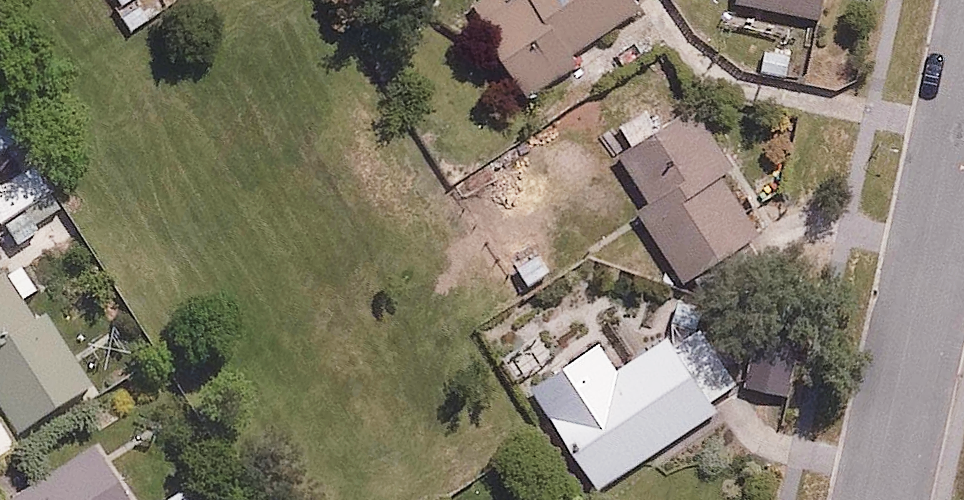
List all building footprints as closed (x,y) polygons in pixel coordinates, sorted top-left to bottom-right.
[(473,12),(527,89),(648,5),(645,0),(490,0),(473,12)] [(741,2),(827,12),(829,0),(741,0),(741,2)] [(695,105),(616,160),(654,215),(644,223),(682,278),(762,222),(726,170),(735,163),(695,105)] [(52,193),(19,140),(0,152),(0,225),(52,193)] [(33,317),(21,300),(37,289),(3,240),(0,242),(0,401),(21,432),(96,380),(46,308),(33,317)] [(684,334),(674,319),(552,406),(609,486),(731,399),(723,388),(759,363),(720,308),(684,334)] [(90,439),(0,499),(131,499),(90,439)]
